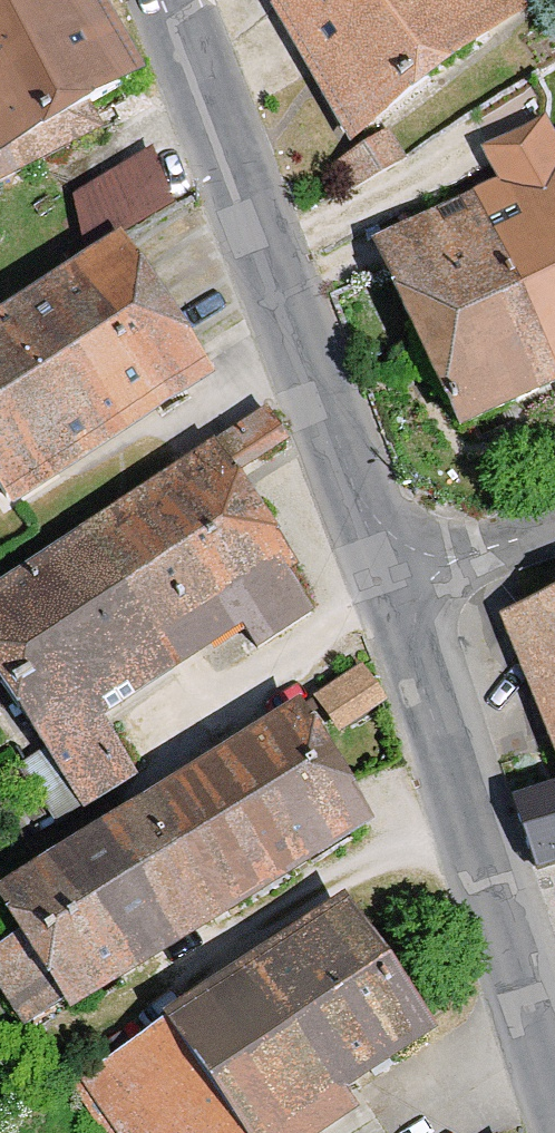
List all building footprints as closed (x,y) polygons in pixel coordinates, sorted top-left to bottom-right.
[(97,134),(83,108),(139,76),(97,0),(92,0),(0,52),(0,187),(97,134)] [(92,0),(0,0),(0,52),(92,0)] [(350,141),(528,9),(521,0),(282,0),(273,7),(350,141)] [(548,297),(554,293),(554,141),(547,124),(482,153),(498,188),(548,297)] [(148,156),(61,208),(89,253),(175,201),(148,156)] [(554,385),(554,313),(548,297),(498,188),(373,245),(458,430),(554,385)] [(14,507),(213,380),(124,241),(0,320),(0,485),(14,507)] [(83,804),(130,772),(96,722),(243,625),(258,648),(310,613),(283,573),(292,567),(232,478),(288,441),(267,409),(0,586),(0,680),(83,804)] [(502,617),(554,754),(554,596),(502,617)] [(71,1012),(374,822),(301,707),(0,895),(0,900),(24,937),(0,952),(0,980),(26,1022),(62,999),(71,1012)] [(554,867),(554,788),(511,805),(538,873),(554,867)] [(358,1115),(344,1095),(435,1033),(346,903),(85,1080),(121,1132),(332,1132),(358,1115)]
